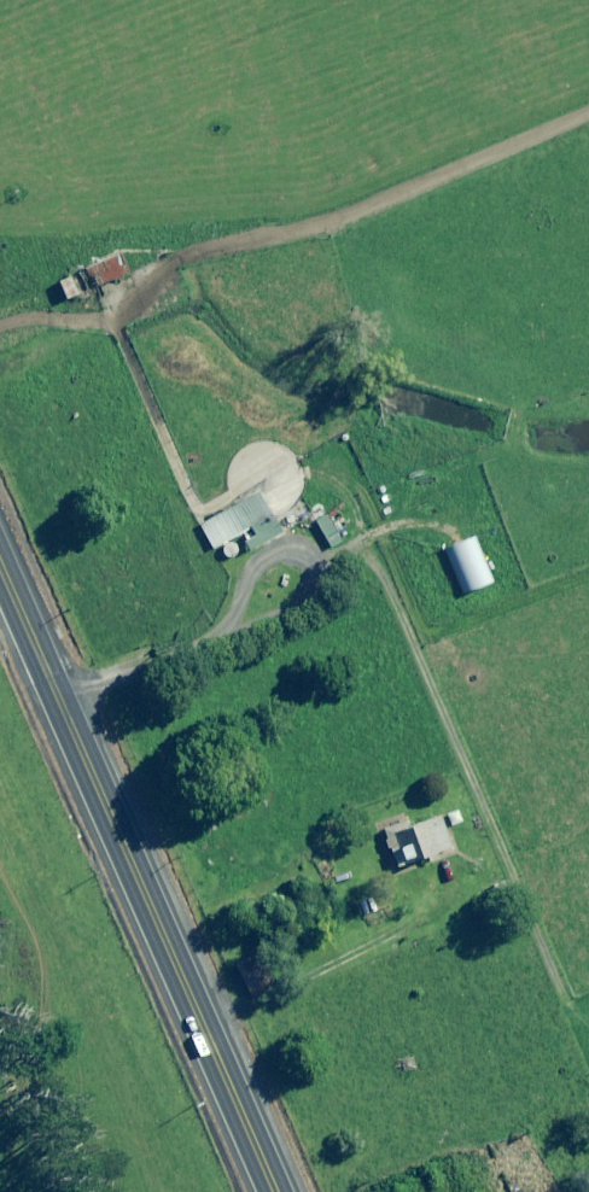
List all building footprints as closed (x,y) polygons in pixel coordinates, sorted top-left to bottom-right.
[(123,275),(116,258),(80,273),(87,290),(123,275)] [(70,279),(57,285),(65,301),(77,296),(70,279)] [(211,549),(217,546),(225,561),(241,552),(233,537),(240,534),(249,550),(279,534),(257,492),(198,524),(211,549)] [(339,543),(325,518),(315,524),(329,549),(339,543)] [(475,537),(443,550),(461,597),(493,585),(475,537)] [(451,848),(440,817),(384,838),(396,869),(451,848)] [(349,869),(331,875),(335,886),(353,879),(349,869)] [(374,895),(358,900),(364,917),(380,911),(374,895)] [(254,955),(234,965),(250,1000),(271,990),(254,955)]
